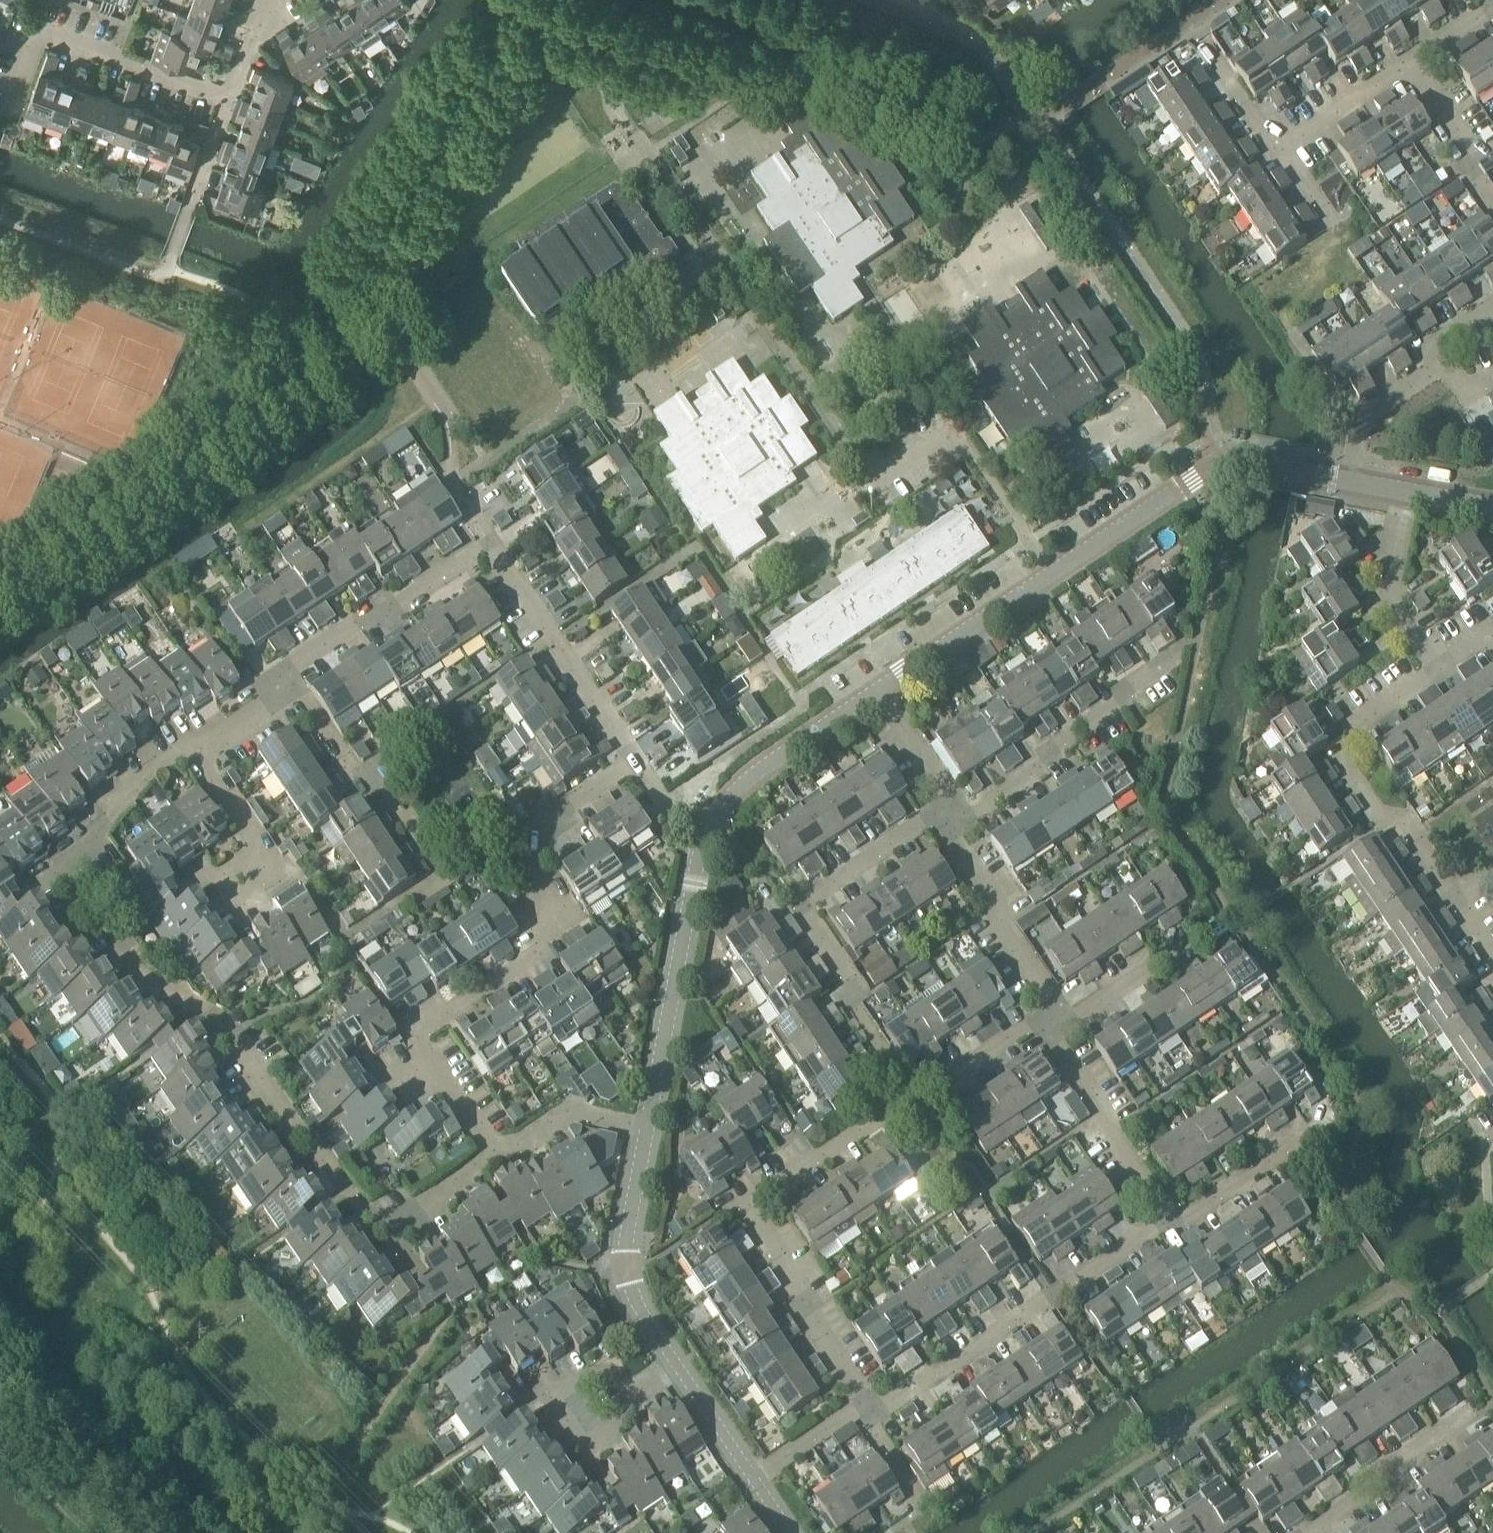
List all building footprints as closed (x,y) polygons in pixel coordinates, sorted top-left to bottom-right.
[(95,0),(88,0),(86,5),(99,9),(101,2),(95,0)] [(212,0),(193,0),(188,14),(182,11),(181,13),(188,16),(188,14),(219,26),(223,16),(231,19),(235,8),(212,0)] [(235,8),(237,3),(238,0),(212,0),(235,8)] [(361,0),(352,0),(340,9),(358,36),(365,46),(382,34),(376,24),(361,0)] [(376,24),(392,13),(394,12),(386,0),(361,0),(376,24)] [(394,12),(395,12),(412,0),(386,0),(394,12)] [(1344,3),(1351,12),(1371,41),(1381,34),(1391,50),(1399,45),(1368,0),(1348,0),(1344,3)] [(1399,45),(1407,40),(1396,24),(1406,18),(1394,0),(1368,0),(1399,45)] [(1406,18),(1417,10),(1428,26),(1435,21),(1421,0),(1394,0),(1406,18)] [(1435,21),(1443,16),(1433,0),(1421,0),(1435,21)] [(358,36),(340,9),(331,15),(326,8),(317,14),(340,49),(358,36)] [(1351,12),(1332,24),(1363,69),(1371,64),(1360,48),(1371,41),(1351,12)] [(1299,13),(1281,25),(1288,36),(1296,47),(1320,82),(1328,76),(1316,59),(1325,53),(1326,53),(1321,47),(1314,36),(1299,13)] [(188,16),(181,34),(181,35),(202,42),(203,44),(219,50),(223,39),(215,37),(219,26),(188,14),(188,16)] [(304,32),(323,60),(340,49),(317,14),(312,18),(316,24),(304,32)] [(1325,14),(1308,26),(1314,36),(1326,53),(1325,53),(1334,65),(1344,58),(1355,74),(1363,69),(1332,24),(1325,14)] [(1281,25),(1264,38),(1270,48),(1291,78),(1301,71),(1312,88),(1320,82),(1296,47),(1288,36),(1281,25)] [(181,34),(171,30),(163,27),(151,59),(185,71),(188,62),(202,67),(206,57),(199,54),(203,44),(202,42),(181,35),(181,34)] [(329,69),(304,32),(294,39),(290,32),(280,38),(309,82),(329,69)] [(1470,52),(1478,47),(1471,37),(1463,42),(1470,52)] [(1462,58),(1470,52),(1463,42),(1455,48),(1462,58)] [(1470,52),(1474,58),(1492,87),(1492,48),(1492,46),(1482,53),(1478,47),(1470,52)] [(1291,78),(1270,48),(1253,60),(1284,106),(1292,101),(1281,85),(1291,78)] [(43,62),(25,113),(46,121),(50,109),(62,78),(51,74),(59,53),(48,49),(43,62)] [(1248,53),(1230,66),(1234,73),(1255,103),(1265,95),(1276,112),(1284,106),(1253,60),(1248,53)] [(1474,58),(1456,70),(1476,100),(1492,89),(1492,87),(1474,58)] [(70,117),(84,77),(88,68),(79,65),(72,82),(62,78),(50,109),(46,121),(65,128),(70,117)] [(258,80),(254,91),(286,102),(286,101),(294,81),(254,67),(251,78),(258,80)] [(1146,90),(1135,98),(1147,117),(1154,112),(1159,109),(1188,89),(1188,88),(1194,84),(1189,77),(1183,81),(1176,70),(1146,90)] [(1194,85),(1204,78),(1199,70),(1189,77),(1194,85)] [(1139,76),(1128,83),(1133,90),(1144,83),(1139,76)] [(84,77),(70,117),(90,124),(87,131),(89,132),(92,125),(91,124),(102,93),(92,89),(95,81),(84,77)] [(125,93),(125,92),(110,131),(130,139),(127,146),(130,147),(133,140),(131,139),(143,108),(132,104),(141,81),(131,77),(127,87),(125,93)] [(1204,78),(1194,85),(1200,93),(1210,86),(1204,78)] [(113,97),(102,93),(91,124),(92,125),(110,131),(125,92),(125,93),(127,87),(118,83),(113,97)] [(1159,109),(1154,112),(1156,115),(1161,112),(1171,127),(1201,106),(1188,89),(1159,109)] [(239,109),(278,123),(285,104),(292,106),(293,103),(286,101),(286,102),(254,91),(250,101),(243,99),(239,109)] [(1382,99),(1389,109),(1397,104),(1390,94),(1382,99)] [(1381,115),(1389,109),(1382,99),(1374,104),(1381,115)] [(888,162),(879,168),(862,143),(848,152),(829,123),(824,127),(807,102),(779,119),(792,139),(780,148),(786,155),(752,178),(769,204),(758,212),(775,238),(765,245),(800,297),(810,290),(834,325),(864,305),(852,287),(860,281),(855,273),(894,247),(888,238),(914,221),(897,196),(906,190),(888,162)] [(1393,115),(1413,144),(1431,132),(1411,102),(1393,115)] [(151,147),(165,108),(160,106),(158,114),(143,108),(131,139),(133,140),(151,147)] [(1201,106),(1171,127),(1182,142),(1178,145),(1179,147),(1183,144),(1213,124),(1201,106)] [(1218,120),(1229,114),(1223,106),(1213,113),(1218,120)] [(165,108),(151,147),(171,154),(179,133),(181,133),(184,124),(173,119),(176,111),(165,108)] [(278,123),(239,109),(237,114),(244,117),(239,131),(271,143),(272,142),(278,123)] [(1393,115),(1389,109),(1381,115),(1385,120),(1375,127),(1395,157),(1413,144),(1393,115)] [(1229,114),(1218,120),(1219,122),(1224,129),(1234,122),(1229,114)] [(1346,123),(1353,133),(1361,128),(1354,118),(1346,123)] [(199,120),(196,130),(204,133),(205,133),(209,124),(199,120)] [(1183,144),(1179,147),(1182,152),(1186,149),(1195,162),(1225,142),(1218,133),(1224,129),(1219,122),(1213,125),(1213,124),(1183,144)] [(1353,133),(1346,123),(1338,129),(1345,139),(1353,133)] [(1375,127),(1357,139),(1377,169),(1384,179),(1402,167),(1395,157),(1375,127)] [(171,154),(165,170),(168,171),(170,165),(190,172),(204,133),(196,130),(193,129),(190,137),(181,133),(179,133),(171,154)] [(225,149),(263,164),(270,144),(277,147),(278,144),(272,142),(271,143),(239,131),(236,142),(228,139),(225,149)] [(1486,144),(1492,139),(1492,137),(1489,131),(1481,136),(1486,144)] [(690,153),(682,140),(681,139),(674,144),(678,151),(671,156),(681,170),(688,164),(683,158),(690,153)] [(1377,169),(1357,139),(1338,151),(1345,162),(1358,181),(1377,169)] [(1243,156),(1253,149),(1248,141),(1237,148),(1243,156)] [(1225,142),(1195,162),(1206,178),(1202,181),(1203,183),(1207,180),(1237,160),(1243,156),(1237,148),(1232,152),(1225,142)] [(263,164),(225,149),(223,155),(230,157),(224,172),(234,176),(256,183),(257,182),(263,164)] [(1253,149),(1243,156),(1248,165),(1258,158),(1253,149)] [(1338,151),(1330,157),(1336,165),(1337,168),(1345,162),(1338,151)] [(1207,180),(1203,183),(1205,185),(1209,182),(1220,199),(1228,194),(1228,193),(1249,178),(1243,169),(1248,165),(1243,156),(1237,160),(1207,180)] [(1249,178),(1228,193),(1228,194),(1239,209),(1235,212),(1236,214),(1240,211),(1270,191),(1257,172),(1249,178)] [(1275,187),(1286,180),(1281,172),(1270,179),(1275,187)] [(116,173),(113,184),(124,188),(127,177),(116,173)] [(256,183),(234,176),(231,184),(223,182),(219,193),(220,193),(216,204),(231,210),(235,199),(258,208),(265,188),(272,190),(273,188),(257,182),(256,183)] [(1435,178),(1423,186),(1429,197),(1442,188),(1435,178)] [(645,179),(635,185),(644,197),(653,191),(645,179)] [(1286,180),(1275,187),(1281,195),(1291,188),(1286,180)] [(503,277),(541,335),(545,340),(639,278),(642,284),(658,274),(663,281),(675,273),(670,265),(681,258),(670,243),(665,247),(625,187),(619,191),(617,186),(586,206),(585,204),(518,248),(527,261),(503,277)] [(1448,187),(1440,192),(1447,203),(1456,198),(1448,187)] [(1240,211),(1236,214),(1237,215),(1241,213),(1252,229),(1282,209),(1270,191),(1240,211)] [(1282,209),(1252,229),(1264,247),(1312,214),(1307,206),(1289,219),(1282,209)] [(1028,207),(1019,213),(1047,253),(1055,247),(1028,207)] [(1431,220),(1423,207),(1414,213),(1423,226),(1431,220)] [(1264,247),(1260,249),(1262,251),(1265,249),(1277,265),(1307,245),(1299,234),(1305,231),(1316,224),(1318,222),(1312,214),(1264,247)] [(1488,224),(1481,214),(1462,227),(1469,237),(1470,237),(1492,271),(1492,231),(1488,224)] [(1376,235),(1368,241),(1373,249),(1381,244),(1376,235)] [(1472,279),(1482,272),(1492,288),(1492,271),(1470,237),(1469,237),(1452,249),(1472,279)] [(1355,248),(1348,253),(1355,264),(1362,259),(1355,248)] [(1472,279),(1452,249),(1434,261),(1465,307),(1473,301),(1463,286),(1472,279)] [(1465,307),(1434,261),(1416,273),(1436,303),(1446,296),(1457,312),(1465,307)] [(1389,272),(1370,284),(1379,298),(1391,315),(1400,328),(1401,327),(1411,320),(1422,336),(1430,331),(1398,285),(1389,272)] [(1436,303),(1416,273),(1398,285),(1430,331),(1437,326),(1426,310),(1436,303)] [(1059,301),(1042,276),(1015,294),(1023,307),(999,323),(990,310),(963,329),(980,354),(969,362),(986,388),(975,395),(1011,448),(1022,441),(1045,475),(1075,456),(1057,429),(1105,397),(1099,388),(1125,371),(1108,345),(1117,339),(1099,312),(1090,318),(1073,292),(1059,301)] [(1354,288),(1349,292),(1353,296),(1357,293),(1354,288)] [(721,314),(728,309),(718,295),(711,300),(716,307),(708,312),(718,326),(725,321),(721,314)] [(1373,327),(1404,371),(1412,365),(1401,350),(1411,343),(1401,327),(1400,328),(1391,315),(1373,327)] [(1312,317),(1294,328),(1300,337),(1318,325),(1312,317)] [(1404,371),(1373,327),(1356,338),(1375,368),(1385,361),(1396,376),(1404,371)] [(1348,328),(1330,340),(1338,350),(1368,395),(1376,390),(1365,375),(1375,368),(1356,338),(1348,328)] [(1330,340),(1312,352),(1339,392),(1349,385),(1360,401),(1368,395),(1338,350),(1330,340)] [(751,390),(733,364),(707,383),(715,395),(690,412),(682,399),(655,418),(672,443),(661,451),(678,476),(668,484),(703,536),(714,529),(737,564),(767,544),(750,518),(797,486),(792,477),(817,460),(800,434),(809,428),(791,401),(782,407),(764,381),(751,390)] [(905,387),(898,392),(907,406),(914,401),(905,387)] [(1149,388),(1141,394),(1166,430),(1174,424),(1149,388)] [(587,413),(575,421),(582,431),(593,423),(587,413)] [(535,501),(576,474),(555,442),(523,463),(531,474),(522,480),(535,501)] [(370,455),(360,461),(367,471),(377,465),(370,455)] [(1026,480),(1014,462),(999,472),(1011,490),(1026,480)] [(631,468),(619,476),(631,495),(634,494),(644,488),(643,487),(631,468)] [(350,469),(341,475),(348,485),(357,479),(350,469)] [(535,501),(549,522),(583,499),(590,495),(576,474),(535,501)] [(415,498),(452,553),(461,547),(450,532),(462,524),(432,480),(428,483),(431,487),(415,498)] [(644,488),(634,494),(639,502),(648,495),(643,487),(644,488)] [(311,495),(301,501),(309,513),(319,507),(311,495)] [(392,507),(422,551),(433,544),(443,559),(452,553),(415,498),(398,509),(395,505),(392,507)] [(549,522),(542,526),(555,547),(586,526),(596,519),(594,516),(597,514),(587,500),(584,502),(583,499),(549,522)] [(1335,505),(1306,500),(1303,517),(1314,519),(1314,517),(1332,520),(1335,505)] [(375,525),(412,580),(421,574),(410,559),(422,551),(392,507),(388,509),(391,514),(375,525)] [(842,591),(770,639),(798,679),(990,550),(962,509),(866,574),(861,566),(836,583),(842,591)] [(659,511),(650,517),(660,532),(669,526),(659,511)] [(504,513),(492,521),(496,527),(508,519),(504,513)] [(871,522),(866,514),(853,524),(858,531),(871,522)] [(512,526),(508,519),(496,527),(500,533),(512,526)] [(412,580),(375,525),(358,536),(355,531),(351,534),(354,539),(375,571),(381,579),(392,571),(403,586),(412,580)] [(1287,555),(1300,574),(1307,569),(1344,544),(1353,538),(1348,531),(1347,530),(1339,535),(1332,525),(1287,555)] [(568,567),(599,545),(586,526),(555,547),(568,567)] [(1353,538),(1361,533),(1356,526),(1348,531),(1353,538)] [(1361,533),(1353,538),(1358,546),(1366,541),(1361,533)] [(330,543),(367,599),(376,593),(365,578),(375,571),(354,539),(346,544),(340,536),(330,543)] [(1140,546),(1137,548),(1145,560),(1156,552),(1148,540),(1143,543),(1140,546)] [(1452,582),(1484,560),(1470,540),(1438,561),(1452,582)] [(367,599),(330,543),(313,555),(310,550),(306,553),(337,597),(348,590),(358,605),(367,599)] [(1344,544),(1307,569),(1310,573),(1315,570),(1324,583),(1325,584),(1339,574),(1340,575),(1357,564),(1344,544)] [(582,587),(613,566),(599,545),(568,567),(582,587)] [(337,597),(306,553),(303,555),(306,559),(303,561),(300,556),(289,563),(292,568),(289,571),(327,626),(336,620),(325,605),(337,597)] [(531,554),(519,562),(523,568),(535,560),(531,554)] [(539,566),(535,560),(523,568),(527,574),(539,566)] [(1452,582),(1466,603),(1492,585),(1492,574),(1484,560),(1452,582)] [(698,562),(685,571),(694,586),(697,583),(708,576),(698,562)] [(613,566),(582,587),(596,608),(627,587),(613,566)] [(327,626),(289,571),(273,581),(270,577),(266,580),(297,624),(308,616),(318,632),(327,626)] [(1307,622),(1346,596),(1354,591),(1362,585),(1357,578),(1349,583),(1344,583),(1340,575),(1339,574),(1325,584),(1324,583),(1300,599),(1311,615),(1305,619),(1307,622)] [(708,576),(697,583),(711,603),(722,596),(708,576)] [(1150,577),(1129,591),(1160,637),(1168,648),(1177,642),(1164,623),(1176,614),(1150,577)] [(297,624),(266,580),(263,582),(266,586),(249,597),(287,653),(296,647),(286,632),(297,624)] [(458,607),(480,638),(501,624),(473,582),(463,589),(470,599),(458,607)] [(643,592),(611,613),(625,634),(657,613),(656,612),(667,605),(654,585),(643,592)] [(1362,585),(1354,591),(1359,598),(1367,593),(1362,585)] [(1160,637),(1129,591),(1126,593),(1129,599),(1113,610),(1112,610),(1134,643),(1146,635),(1152,642),(1160,637)] [(558,593),(546,602),(550,608),(562,600),(558,593)] [(1413,608),(1426,600),(1421,594),(1410,602),(1413,608)] [(1346,596),(1307,622),(1310,626),(1316,622),(1325,635),(1325,636),(1334,630),(1334,631),(1358,615),(1346,596)] [(287,653),(249,597),(233,608),(230,604),(226,607),(224,605),(214,612),(228,632),(238,625),(256,652),(268,643),(279,658),(287,653)] [(722,598),(711,605),(717,614),(728,606),(722,598)] [(1087,616),(1125,672),(1134,665),(1124,650),(1134,643),(1112,610),(1113,610),(1105,598),(1101,601),(1104,605),(1087,616)] [(566,606),(562,600),(550,608),(554,614),(566,606)] [(1426,600),(1413,608),(1417,614),(1430,606),(1426,600)] [(480,638),(458,607),(447,614),(440,604),(432,610),(459,652),(480,638)] [(459,652),(432,610),(423,616),(430,626),(419,633),(440,665),(459,652)] [(657,613),(625,634),(638,654),(670,633),(657,613)] [(1125,672),(1087,616),(1076,624),(1081,631),(1073,637),(1072,637),(1094,670),(1095,669),(1107,661),(1117,677),(1125,672)] [(1052,651),(1090,707),(1098,701),(1088,685),(1100,677),(1095,669),(1094,670),(1072,637),(1073,637),(1068,629),(1063,633),(1068,640),(1052,651)] [(1306,675),(1346,649),(1345,648),(1354,643),(1362,638),(1357,630),(1349,635),(1348,633),(1339,639),(1334,631),(1334,630),(1325,636),(1325,635),(1294,656),(1306,675)] [(440,665),(419,633),(407,641),(401,631),(392,637),(420,678),(440,665)] [(583,632),(571,640),(576,646),(588,638),(583,632)] [(651,674),(684,652),(670,633),(638,654),(651,674)] [(75,634),(65,641),(64,645),(70,653),(74,656),(85,648),(75,634)] [(379,660),(395,685),(399,692),(420,678),(392,637),(384,642),(390,652),(379,660)] [(999,638),(990,644),(997,655),(1006,649),(999,638)] [(1362,638),(1354,643),(1359,650),(1367,645),(1362,638)] [(212,644),(186,661),(212,699),(211,699),(216,707),(233,696),(230,692),(240,685),(212,644)] [(64,645),(60,648),(65,656),(70,653),(64,645)] [(986,647),(979,651),(986,662),(994,657),(997,655),(986,647)] [(1346,649),(1306,675),(1319,694),(1358,668),(1346,649)] [(395,685),(379,660),(374,652),(361,661),(355,651),(346,657),(374,698),(395,685)] [(1090,707),(1052,651),(1035,662),(1032,659),(1029,661),(1059,705),(1071,696),(1082,712),(1090,707)] [(195,710),(211,699),(212,699),(186,661),(181,652),(157,668),(155,670),(181,708),(180,708),(183,713),(193,706),(195,710)] [(665,693),(697,672),(684,652),(651,674),(665,693)] [(47,654),(41,659),(48,669),(54,665),(47,654)] [(497,664),(502,671),(514,662),(510,656),(497,664)] [(334,679),(355,711),(374,698),(346,657),(338,662),(344,672),(334,679)] [(1267,658),(1257,664),(1263,674),(1273,667),(1267,658)] [(163,720),(180,708),(181,708),(155,670),(157,668),(153,661),(150,663),(150,662),(127,678),(124,679),(149,717),(152,721),(160,715),(163,720)] [(1059,705),(1029,661),(1026,663),(1028,666),(1012,678),(1049,734),(1059,727),(1048,712),(1059,705)] [(1467,688),(1476,683),(1492,707),(1492,671),(1485,676),(1474,661),(1457,672),(1467,688)] [(504,709),(550,678),(544,669),(537,674),(528,662),(496,684),(508,702),(502,706),(504,709)] [(502,671),(497,664),(486,672),(490,678),(502,671)] [(599,681),(611,673),(607,666),(595,674),(599,681)] [(38,668),(24,678),(32,690),(47,680),(38,668)] [(133,728),(149,717),(124,679),(127,678),(123,671),(121,672),(120,671),(96,686),(92,680),(89,682),(104,705),(121,731),(122,731),(131,724),(133,728)] [(457,691),(461,697),(482,683),(475,672),(467,677),(470,682),(457,691)] [(678,714),(703,698),(703,699),(711,694),(697,672),(665,693),(678,714)] [(611,673),(599,681),(603,687),(615,679),(611,673)] [(355,711),(334,679),(322,687),(315,677),(306,684),(323,710),(334,726),(341,736),(362,722),(355,711)] [(524,724),(556,703),(548,692),(556,687),(550,678),(504,709),(507,712),(513,708),(524,724)] [(1049,734),(1012,678),(1000,685),(1005,693),(998,698),(996,699),(1018,731),(1020,731),(1030,724),(1041,739),(1049,734)] [(1456,696),(1486,739),(1490,737),(1487,733),(1492,729),(1492,707),(1476,683),(1456,696)] [(1425,693),(1463,749),(1480,738),(1482,742),(1486,739),(1456,696),(1445,703),(1435,687),(1425,693)] [(977,713),(1015,768),(1023,763),(1013,746),(1025,738),(1020,731),(1018,731),(996,699),(998,698),(993,690),(988,694),(993,701),(977,713)] [(461,697),(457,691),(446,699),(450,705),(461,697)] [(1416,723),(1446,766),(1450,763),(1447,760),(1463,749),(1425,693),(1417,699),(1427,715),(1416,723)] [(678,714),(671,719),(684,739),(716,717),(703,699),(703,698),(678,714)] [(563,714),(556,703),(524,724),(513,731),(526,751),(528,750),(576,717),(571,709),(563,714)] [(136,750),(122,731),(121,731),(104,705),(82,720),(77,713),(74,715),(79,723),(77,724),(82,731),(84,729),(107,764),(108,764),(117,757),(119,761),(136,750)] [(1331,718),(1339,713),(1333,705),(1325,710),(1331,718)] [(626,720),(638,712),(634,706),(622,714),(626,720)] [(413,712),(421,724),(433,716),(429,710),(421,716),(417,710),(413,712)] [(462,717),(457,710),(448,717),(455,727),(461,723),(462,717)] [(1277,754),(1314,729),(1302,710),(1270,732),(1280,746),(1274,750),(1277,754)] [(421,724),(413,712),(407,716),(415,728),(421,724)] [(576,717),(528,750),(541,770),(582,742),(575,732),(591,721),(585,712),(576,717)] [(638,712),(626,720),(630,726),(642,718),(638,712)] [(1015,768),(977,713),(961,723),(958,719),(954,722),(983,766),(995,758),(1006,774),(1015,768)] [(1339,713),(1331,718),(1335,725),(1343,720),(1339,713)] [(1385,720),(1424,776),(1440,765),(1443,768),(1446,766),(1416,723),(1405,730),(1395,714),(1385,720)] [(716,717),(684,739),(698,760),(730,739),(716,717)] [(1424,776),(1385,720),(1377,726),(1388,742),(1376,750),(1398,782),(1394,784),(1400,793),(1424,776)] [(983,766),(954,722),(951,724),(953,728),(936,740),(974,796),(983,789),(972,774),(983,766)] [(59,759),(78,786),(83,783),(90,792),(106,781),(103,777),(113,770),(108,764),(107,764),(84,729),(82,731),(59,746),(65,755),(59,759)] [(1314,729),(1277,754),(1280,758),(1285,754),(1295,768),(1303,763),(1304,763),(1327,747),(1314,729)] [(481,745),(473,733),(465,738),(473,750),(481,745)] [(273,775),(315,747),(309,739),(299,746),(291,734),(259,755),(273,775)] [(582,742),(541,770),(554,790),(549,793),(555,801),(566,793),(562,787),(612,753),(606,743),(590,754),(582,742)] [(362,743),(351,750),(359,762),(362,763),(371,757),(362,743)] [(652,760),(664,752),(660,746),(649,754),(652,760)] [(315,747),(273,775),(286,795),(318,774),(311,763),(321,757),(315,747)] [(859,766),(896,822),(906,816),(895,800),(907,792),(877,748),(873,751),(876,755),(859,766)] [(1093,774),(1114,806),(1135,792),(1107,750),(1098,756),(1105,766),(1093,774)] [(664,752),(652,760),(657,766),(668,759),(664,752)] [(821,756),(815,760),(819,768),(826,763),(821,756)] [(78,786),(59,759),(42,771),(38,764),(25,773),(35,787),(64,832),(66,831),(75,824),(71,818),(87,808),(74,789),(78,786)] [(1324,776),(1331,770),(1326,762),(1318,767),(1324,776)] [(1278,807),(1315,781),(1304,763),(1303,763),(1295,768),(1271,784),(1280,798),(1275,802),(1278,807)] [(896,822),(859,766),(843,777),(841,773),(837,775),(866,819),(878,811),(889,827),(896,822)] [(1485,780),(1492,774),(1487,766),(1479,771),(1485,780)] [(1331,770),(1324,776),(1328,782),(1336,777),(1331,770)] [(233,771),(227,776),(235,787),(241,783),(233,771)] [(1066,777),(1094,819),(1114,806),(1093,774),(1082,781),(1076,771),(1066,777)] [(509,787),(499,772),(489,778),(499,794),(509,787)] [(300,815),(341,787),(336,779),(326,786),(318,774),(286,795),(300,815)] [(820,793),(857,849),(867,843),(856,826),(866,819),(837,775),(834,778),(836,782),(820,793)] [(1315,781),(1278,807),(1280,810),(1286,806),(1296,821),(1328,799),(1323,792),(1327,789),(1328,787),(1328,782),(1324,776),(1315,781)] [(1053,801),(1074,833),(1094,819),(1066,777),(1058,783),(1065,793),(1053,801)] [(67,833),(66,831),(64,832),(35,787),(13,802),(8,795),(5,797),(10,805),(8,807),(12,813),(15,812),(39,847),(48,841),(51,844),(67,833)] [(341,787),(300,815),(314,837),(330,826),(329,825),(345,814),(338,803),(348,796),(341,787)] [(785,788),(778,792),(783,798),(790,803),(793,801),(785,788)] [(199,792),(174,809),(173,809),(202,851),(204,855),(220,844),(218,840),(227,834),(199,792)] [(797,803),(827,846),(838,838),(849,855),(857,849),(820,793),(803,804),(801,800),(797,803)] [(600,801),(637,857),(653,846),(656,850),(660,847),(630,803),(618,811),(608,796),(600,801)] [(1074,833),(1053,801),(1042,808),(1035,798),(1027,804),(1054,846),(1074,833)] [(1348,812),(1356,807),(1350,798),(1342,803),(1348,812)] [(1302,843),(1340,817),(1328,799),(1296,821),(1305,834),(1299,838),(1302,843)] [(255,816),(261,812),(252,800),(247,804),(255,816)] [(637,857),(600,801),(591,807),(601,823),(590,831),(600,846),(601,847),(619,874),(620,874),(623,872),(620,868),(637,857)] [(193,857),(202,851),(173,809),(174,809),(169,802),(166,804),(170,811),(147,826),(153,834),(175,867),(179,872),(195,861),(193,857)] [(343,845),(384,817),(379,809),(370,816),(361,803),(345,814),(329,825),(330,826),(343,845)] [(827,846),(797,803),(794,805),(797,809),(780,820),(817,876),(826,869),(815,853),(827,846)] [(1054,846),(1027,804),(1018,810),(1024,820),(1013,827),(1035,859),(1054,846)] [(1356,807),(1348,812),(1352,818),(1360,813),(1356,807)] [(1423,808),(1415,813),(1421,822),(1429,816),(1423,808)] [(39,847),(15,812),(12,813),(0,822),(0,844),(17,870),(21,876),(37,865),(35,861),(44,854),(39,847)] [(261,812),(255,816),(263,828),(269,824),(261,812)] [(343,845),(334,851),(348,871),(356,866),(389,844),(381,833),(391,826),(384,817),(343,845)] [(1340,817),(1302,843),(1305,846),(1310,842),(1320,857),(1352,835),(1340,817)] [(817,876),(780,820),(769,827),(773,834),(764,841),(786,873),(798,865),(809,881),(817,876)] [(1132,832),(1136,838),(1148,830),(1144,824),(1132,832)] [(1035,859),(1013,827),(1002,835),(996,825),(986,831),(1014,873),(1035,859)] [(1156,831),(1144,839),(1132,847),(1136,853),(1160,837),(1156,831)] [(1136,838),(1132,832),(1120,840),(1124,846),(1136,838)] [(153,834),(127,852),(139,870),(129,876),(139,892),(129,898),(129,919),(136,929),(156,914),(179,898),(172,888),(175,886),(166,873),(175,867),(153,834)] [(570,844),(607,899),(624,888),(627,893),(632,891),(620,874),(619,874),(601,847),(600,846),(589,854),(578,838),(570,844)] [(1350,884),(1387,859),(1375,841),(1343,862),(1353,876),(1347,880),(1350,884)] [(1395,854),(1403,848),(1398,841),(1390,846),(1395,854)] [(288,853),(294,849),(290,843),(278,851),(282,857),(288,853)] [(17,870),(0,844),(0,916),(21,902),(14,892),(17,890),(7,876),(17,870)] [(389,844),(356,866),(369,885),(411,857),(406,849),(396,856),(389,844)] [(607,899),(570,844),(562,850),(572,865),(560,874),(590,918),(594,916),(591,910),(607,899)] [(1387,859),(1350,884),(1350,885),(1342,890),(1344,893),(1350,889),(1360,904),(1400,878),(1394,869),(1397,866),(1400,861),(1408,855),(1403,848),(1395,854),(1387,859)] [(294,849),(288,853),(296,865),(302,861),(294,849)] [(1092,859),(1096,865),(1108,856),(1104,850),(1092,859)] [(908,861),(939,907),(942,905),(938,898),(956,886),(935,855),(923,863),(917,855),(908,861)] [(369,885),(363,889),(378,911),(416,885),(408,873),(417,866),(411,857),(369,885)] [(1096,865),(1092,859),(1080,867),(1084,873),(1096,865)] [(1104,866),(1108,872),(1119,865),(1115,859),(1104,866)] [(939,907),(908,861),(900,867),(905,875),(894,883),(915,914),(932,903),(936,909),(939,907)] [(1108,872),(1104,866),(1091,875),(1095,881),(1108,872)] [(475,870),(463,878),(467,884),(479,876),(475,870)] [(1145,885),(1173,927),(1182,921),(1176,912),(1188,904),(1166,871),(1145,885)] [(1420,890),(1428,884),(1422,876),(1414,882),(1420,890)] [(1052,885),(1056,891),(1068,883),(1064,877),(1052,885)] [(1374,920),(1412,895),(1400,878),(1360,904),(1369,918),(1363,922),(1366,926),(1374,920)] [(1048,879),(1027,892),(1031,899),(1035,905),(1044,899),(1056,891),(1052,885),(1048,879)] [(321,890),(327,886),(323,880),(311,888),(315,894),(321,890)] [(735,882),(725,888),(731,897),(741,891),(735,882)] [(915,914),(894,883),(883,891),(877,882),(869,888),(899,934),(903,931),(899,925),(915,914)] [(1428,884),(1420,890),(1424,897),(1432,891),(1428,884)] [(1064,893),(1068,899),(1079,891),(1075,885),(1064,893)] [(1173,927),(1145,885),(1125,899),(1147,931),(1158,923),(1164,933),(1173,927)] [(327,886),(321,890),(329,902),(335,898),(327,886)] [(899,934),(869,888),(860,894),(866,902),(855,909),(876,941),(893,929),(897,936),(899,934)] [(434,898),(438,904),(451,896),(447,890),(434,898)] [(511,892),(503,898),(509,907),(517,901),(511,892)] [(1068,899),(1064,893),(1051,901),(1055,907),(1068,899)] [(273,908),(280,919),(281,918),(304,954),(305,953),(330,936),(302,894),(292,900),(289,896),(273,908)] [(1392,934),(1424,913),(1412,895),(1374,920),(1377,924),(1383,920),(1392,934)] [(475,916),(504,958),(513,952),(506,943),(519,935),(493,896),(472,910),(476,916),(475,916)] [(212,925),(206,916),(210,913),(199,897),(197,898),(153,928),(169,951),(162,956),(164,958),(168,956),(167,955),(212,925)] [(438,904),(434,898),(422,906),(427,912),(438,904)] [(1147,931),(1125,899),(1105,912),(1133,954),(1142,948),(1136,939),(1147,931)] [(53,929),(47,920),(51,917),(40,901),(0,927),(0,940),(10,955),(3,959),(5,961),(53,929)] [(876,941),(855,909),(843,917),(838,909),(828,915),(849,946),(842,951),(852,965),(862,959),(858,953),(876,941)] [(720,933),(727,943),(723,946),(726,950),(730,948),(741,964),(742,965),(798,928),(791,918),(775,929),(767,916),(759,922),(752,912),(720,933)] [(1133,954),(1105,912),(1086,925),(1107,958),(1119,950),(1125,959),(1133,954)] [(1443,925),(1451,920),(1446,912),(1439,917),(1434,916),(1428,920),(1424,913),(1392,934),(1383,940),(1393,955),(1387,959),(1389,961),(1398,956),(1435,931),(1443,925)] [(1029,917),(1017,925),(1021,931),(1023,935),(1039,924),(1032,914),(1029,917)] [(346,915),(341,919),(349,931),(354,927),(346,915)] [(395,925),(399,931),(411,923),(407,916),(395,925)] [(455,930),(477,963),(489,955),(495,964),(504,958),(475,916),(455,930)] [(253,933),(262,946),(262,945),(280,971),(279,971),(284,979),(307,963),(311,970),(315,968),(305,953),(304,954),(281,918),(280,919),(272,924),(270,922),(253,933)] [(399,931),(395,925),(391,919),(386,923),(394,935),(399,931)] [(1451,920),(1443,925),(1448,933),(1456,927),(1451,920)] [(947,921),(934,930),(941,941),(954,933),(947,921)] [(212,925),(167,955),(168,956),(170,959),(176,954),(191,976),(199,971),(199,970),(231,949),(231,950),(238,945),(226,929),(223,932),(217,922),(212,925)] [(1321,922),(1316,926),(1319,931),(1325,927),(1321,922)] [(1107,958),(1086,925),(1066,938),(1094,980),(1102,975),(1096,965),(1107,958)] [(748,988),(795,958),(787,946),(803,935),(798,928),(742,965),(741,964),(735,968),(748,988)] [(53,929),(5,961),(7,964),(13,960),(29,982),(37,977),(37,976),(75,952),(74,951),(64,936),(60,939),(53,929)] [(477,963),(455,930),(435,943),(464,986),(473,980),(466,970),(477,963)] [(571,936),(608,991),(625,980),(627,985),(632,981),(602,937),(590,946),(579,930),(571,936)] [(1435,931),(1398,956),(1401,960),(1407,956),(1416,970),(1448,949),(1445,945),(1435,931)] [(430,935),(411,948),(416,956),(415,956),(432,981),(432,982),(437,989),(449,981),(456,991),(464,986),(435,943),(430,935)] [(608,991),(571,936),(562,942),(573,957),(561,965),(572,981),(591,1009),(592,1009),(595,1006),(592,1002),(608,991)] [(364,943),(360,937),(348,945),(352,951),(364,943)] [(1094,980),(1066,938),(1045,952),(1066,985),(1079,977),(1085,986),(1094,980)] [(1214,965),(1236,997),(1237,996),(1242,1004),(1269,985),(1251,960),(1245,964),(1228,940),(1218,947),(1225,957),(1214,965)] [(411,948),(407,942),(386,956),(419,1004),(428,999),(421,989),(432,982),(432,981),(415,956),(416,956),(411,948)] [(237,958),(231,950),(231,949),(199,970),(199,971),(217,996),(260,967),(268,979),(279,971),(280,971),(262,945),(262,946),(253,952),(251,949),(237,958)] [(83,946),(74,951),(75,952),(37,976),(37,977),(52,999),(45,1004),(47,1007),(62,997),(61,996),(96,974),(95,974),(89,965),(94,962),(83,946)] [(1468,961),(1476,956),(1471,948),(1462,953),(1468,961)] [(1448,949),(1416,970),(1425,984),(1419,988),(1422,992),(1460,967),(1448,949)] [(386,956),(384,953),(363,967),(392,1009),(403,1001),(410,1011),(419,1004),(386,956)] [(1013,1006),(980,956),(959,970),(966,980),(987,1012),(1000,1003),(1005,1012),(1013,1006)] [(1476,956),(1468,961),(1473,968),(1480,963),(1476,956)] [(795,958),(748,988),(751,992),(757,988),(768,1004),(824,967),(818,958),(802,968),(795,958)] [(888,960),(867,974),(875,987),(896,974),(888,960)] [(923,960),(916,965),(923,974),(929,970),(923,960)] [(1236,997),(1214,965),(1203,972),(1196,962),(1187,968),(1216,1010),(1236,997)] [(87,1016),(120,994),(114,985),(118,982),(106,966),(95,974),(96,974),(61,996),(62,997),(77,1020),(70,1025),(72,1028),(88,1017),(87,1016)] [(824,967),(768,1004),(779,1020),(775,1023),(777,1025),(778,1027),(809,1006),(822,998),(814,986),(830,975),(824,967)] [(1422,992),(1415,997),(1428,1015),(1472,985),(1460,967),(1422,992)] [(1216,1010),(1187,968),(1179,974),(1186,984),(1174,991),(1196,1024),(1216,1010)] [(541,978),(579,1035),(595,1024),(598,1028),(602,1024),(592,1009),(591,1009),(572,981),(561,989),(550,972),(541,978)] [(348,984),(341,975),(331,982),(337,991),(348,984)] [(579,1035),(541,978),(533,984),(543,1000),(533,1007),(555,1039),(555,1040),(557,1044),(552,1047),(555,1052),(579,1035)] [(942,987),(973,1033),(983,1027),(977,1019),(987,1012),(966,980),(949,991),(945,985),(942,987)] [(891,982),(883,987),(890,999),(898,994),(891,982)] [(921,997),(948,1039),(960,1031),(965,1039),(973,1033),(942,987),(940,984),(921,997)] [(120,994),(87,1016),(88,1017),(102,1040),(96,1044),(98,1047),(106,1042),(105,1041),(145,1015),(151,1010),(134,985),(120,994)] [(882,988),(872,995),(879,1005),(889,999),(882,988)] [(1147,995),(1176,1037),(1196,1024),(1174,991),(1163,999),(1156,989),(1147,995)] [(496,999),(533,1054),(549,1044),(552,1047),(557,1044),(555,1040),(555,1039),(533,1007),(533,1008),(527,1000),(516,1009),(505,993),(496,999)] [(1473,1011),(1460,993),(1417,1023),(1429,1041),(1435,1036),(1473,1011)] [(1480,1006),(1488,1001),(1483,993),(1475,998),(1480,1006)] [(343,1011),(348,1020),(349,1019),(365,1043),(364,1043),(373,1057),(388,1047),(386,1044),(397,1036),(368,994),(343,1011)] [(1176,1037),(1147,995),(1139,1001),(1146,1010),(1134,1019),(1156,1051),(1176,1037)] [(903,1014),(934,1060),(943,1053),(938,1046),(948,1039),(921,997),(902,1010),(904,1013),(903,1014)] [(533,1054),(496,999),(488,1004),(498,1020),(487,1028),(516,1072),(520,1070),(517,1065),(533,1054)] [(1488,1001),(1480,1006),(1485,1013),(1492,1008),(1488,1001)] [(784,1052),(839,1015),(833,1006),(817,1017),(809,1006),(778,1027),(777,1025),(765,1033),(768,1038),(772,1035),(784,1052)] [(151,1010),(145,1015),(105,1041),(106,1042),(107,1044),(113,1040),(129,1063),(174,1032),(163,1016),(160,1018),(153,1009),(151,1010)] [(1473,1011),(1435,1036),(1438,1040),(1443,1036),(1450,1047),(1452,1050),(1484,1029),(1473,1011)] [(0,1021),(0,1022),(6,1030),(9,1031),(18,1025),(19,1022),(12,1013),(0,1021)] [(934,1060),(903,1014),(899,1016),(903,1022),(886,1034),(908,1066),(921,1058),(926,1065),(934,1060)] [(1253,1023),(1257,1028),(1270,1020),(1266,1014),(1253,1023)] [(839,1015),(784,1052),(794,1068),(790,1071),(793,1075),(836,1046),(829,1034),(844,1023),(839,1015)] [(732,1016),(724,1021),(729,1028),(737,1023),(732,1016)] [(1156,1051),(1134,1019),(1124,1026),(1117,1016),(1107,1022),(1136,1064),(1156,1051)] [(308,1094),(310,1097),(349,1071),(343,1062),(357,1052),(355,1049),(364,1043),(365,1043),(349,1019),(348,1020),(337,1027),(344,1037),(299,1067),(315,1090),(308,1094)] [(516,1072),(487,1028),(476,1036),(465,1020),(456,1026),(493,1082),(510,1070),(513,1075),(516,1072)] [(1136,1064),(1107,1022),(1099,1028),(1106,1037),(1094,1045),(1116,1077),(1136,1064)] [(1257,1028),(1253,1023),(1242,1030),(1246,1036),(1257,1028)] [(18,1025),(9,1031),(14,1038),(23,1033),(18,1025)] [(1452,1050),(1461,1063),(1456,1067),(1459,1072),(1492,1049),(1492,1035),(1490,1037),(1484,1029),(1452,1050)] [(162,1091),(207,1062),(210,1060),(204,1050),(208,1047),(197,1031),(152,1062),(167,1084),(160,1089),(162,1091)] [(727,1032),(715,1040),(727,1058),(739,1051),(732,1040),(727,1032)] [(1249,1041),(1253,1047),(1264,1039),(1260,1033),(1249,1041)] [(1213,1050),(1218,1055),(1230,1047),(1225,1041),(1213,1050)] [(1253,1047),(1249,1041),(1236,1050),(1240,1055),(1253,1047)] [(836,1046),(793,1075),(795,1078),(799,1075),(810,1092),(866,1055),(860,1046),(844,1057),(836,1046)] [(702,1048),(685,1060),(690,1068),(708,1056),(702,1048)] [(1492,1075),(1492,1049),(1459,1072),(1459,1081),(1462,1087),(1470,1090),(1471,1090),(1477,1086),(1492,1075)] [(1218,1055),(1213,1050),(1201,1058),(1206,1064),(1218,1055)] [(1270,1073),(1292,1105),(1303,1098),(1309,1107),(1319,1101),(1286,1052),(1266,1066),(1270,1073)] [(1020,1059),(1011,1066),(1042,1111),(1046,1109),(1041,1103),(1066,1086),(1044,1054),(1026,1067),(1020,1059)] [(866,1055),(810,1092),(818,1103),(825,1098),(832,1108),(864,1086),(856,1074),(871,1063),(866,1055)] [(54,1059),(40,1068),(46,1078),(60,1069),(54,1059)] [(1209,1068),(1213,1074),(1224,1066),(1220,1060),(1209,1068)] [(207,1062),(162,1091),(162,1092),(161,1093),(176,1116),(169,1121),(171,1123),(216,1093),(220,1090),(213,1079),(217,1077),(207,1062)] [(366,1083),(355,1066),(349,1071),(310,1097),(308,1098),(323,1121),(317,1126),(319,1128),(368,1095),(362,1085),(366,1083)] [(1042,1111),(1011,1066),(1002,1071),(1008,1079),(996,1087),(1023,1124),(1042,1111)] [(683,1072),(680,1079),(686,1088),(696,1081),(690,1068),(688,1069),(683,1072)] [(1173,1077),(1177,1083),(1190,1074),(1186,1068),(1173,1077)] [(1213,1074),(1209,1068),(1196,1077),(1200,1083),(1213,1074)] [(572,1073),(555,1085),(563,1097),(567,1095),(572,1095),(571,1102),(587,1105),(589,1099),(572,1073)] [(1292,1105),(1270,1073),(1250,1086),(1278,1128),(1287,1122),(1280,1113),(1292,1105)] [(1484,1109),(1492,1103),(1492,1075),(1477,1086),(1486,1100),(1480,1104),(1484,1109)] [(739,1095),(760,1127),(772,1120),(777,1128),(787,1122),(756,1076),(752,1078),(756,1084),(739,1095)] [(1177,1083),(1173,1077),(1162,1085),(1166,1091),(1177,1083)] [(608,1079),(591,1091),(600,1104),(608,1107),(621,1099),(608,1079)] [(62,1094),(69,1104),(82,1095),(76,1085),(62,1094)] [(971,1092),(1005,1141),(1025,1128),(1023,1124),(996,1087),(986,1094),(980,1086),(971,1092)] [(1278,1128),(1250,1086),(1231,1100),(1252,1132),(1263,1124),(1270,1134),(1278,1128)] [(760,1127),(739,1095),(733,1087),(712,1101),(728,1124),(729,1123),(746,1149),(754,1143),(749,1135),(760,1127)] [(1169,1095),(1173,1101),(1184,1093),(1180,1087),(1169,1095)] [(1005,1141),(971,1092),(963,1098),(969,1106),(957,1114),(985,1155),(1005,1141)] [(216,1093),(171,1123),(169,1124),(184,1147),(179,1151),(181,1154),(189,1148),(188,1147),(229,1120),(223,1111),(227,1109),(216,1093)] [(1173,1101),(1169,1095),(1156,1104),(1160,1109),(1173,1101)] [(352,1158),(383,1137),(382,1136),(400,1124),(394,1115),(398,1112),(387,1096),(341,1127),(356,1149),(349,1154),(352,1158)] [(1145,1096),(1134,1104),(1138,1110),(1149,1102),(1145,1096)] [(125,1099),(112,1109),(119,1119),(132,1110),(125,1099)] [(1252,1132),(1231,1100),(1210,1114),(1238,1156),(1248,1149),(1241,1139),(1252,1132)] [(1436,1103),(1426,1109),(1431,1116),(1440,1110),(1436,1103)] [(414,1114),(400,1124),(382,1136),(383,1137),(400,1162),(444,1133),(450,1143),(462,1135),(446,1111),(436,1118),(434,1115),(421,1124),(414,1114)] [(519,1111),(508,1119),(516,1130),(527,1123),(519,1111)] [(1238,1156),(1210,1114),(1190,1127),(1212,1159),(1224,1151),(1230,1161),(1238,1156)] [(237,1115),(229,1120),(188,1147),(189,1148),(191,1150),(197,1146),(212,1169),(214,1167),(258,1139),(258,1138),(247,1122),(244,1124),(237,1115)] [(1076,1127),(1069,1117),(1055,1126),(1062,1136),(1076,1127)] [(1131,1120),(1123,1126),(1119,1128),(1123,1134),(1135,1126),(1131,1120)] [(713,1143),(734,1175),(745,1167),(750,1175),(759,1168),(746,1149),(729,1123),(728,1124),(726,1126),(730,1132),(713,1143)] [(1212,1159),(1190,1127),(1170,1141),(1198,1183),(1208,1176),(1201,1166),(1212,1159)] [(573,1128),(570,1130),(577,1140),(583,1136),(585,1130),(573,1128)] [(713,1143),(707,1134),(681,1152),(680,1157),(710,1202),(728,1190),(723,1182),(734,1175),(713,1143)] [(870,1163),(892,1195),(910,1184),(914,1189),(917,1187),(882,1134),(872,1141),(882,1155),(870,1163)] [(238,1189),(284,1158),(272,1141),(268,1144),(262,1135),(258,1138),(258,1139),(214,1167),(216,1169),(222,1165),(238,1189)] [(568,1149),(552,1161),(555,1164),(583,1206),(584,1206),(609,1189),(615,1154),(602,1138),(571,1153),(568,1149)] [(1198,1183),(1170,1141),(1149,1155),(1171,1187),(1183,1178),(1190,1188),(1198,1183)] [(470,1156),(464,1147),(450,1156),(456,1165),(470,1156)] [(284,1158),(238,1189),(253,1211),(246,1215),(248,1219),(256,1214),(255,1213),(297,1186),(296,1185),(290,1176),(294,1173),(284,1158)] [(845,1169),(876,1215),(876,1214),(879,1212),(875,1207),(892,1195),(870,1163),(859,1170),(854,1163),(845,1169)] [(588,1212),(584,1206),(583,1206),(555,1164),(545,1171),(542,1167),(527,1178),(526,1178),(556,1222),(557,1224),(580,1208),(585,1215),(588,1212)] [(1002,1166),(990,1174),(996,1183),(1007,1175),(1002,1166)] [(1030,1166),(1022,1172),(1030,1183),(1038,1177),(1030,1166)] [(157,1168),(147,1174),(156,1188),(166,1182),(157,1168)] [(1073,1186),(1104,1232),(1113,1226),(1107,1218),(1120,1210),(1092,1168),(1071,1182),(1073,1186)] [(830,1190),(857,1229),(876,1215),(845,1169),(837,1175),(842,1183),(830,1190)] [(554,1223),(556,1222),(526,1178),(527,1178),(524,1173),(515,1179),(512,1175),(495,1187),(526,1233),(550,1217),(554,1223)] [(311,1189),(305,1180),(296,1185),(297,1186),(255,1213),(256,1214),(258,1216),(264,1212),(279,1235),(326,1203),(315,1187),(311,1189)] [(1260,1186),(1266,1194),(1272,1189),(1267,1181),(1260,1186)] [(1057,1206),(1079,1237),(1090,1230),(1095,1238),(1104,1232),(1073,1186),(1071,1188),(1075,1194),(1057,1206)] [(1266,1194),(1260,1186),(1253,1191),(1258,1199),(1266,1194)] [(1005,1198),(999,1188),(990,1194),(996,1205),(1005,1198)] [(1271,1201),(1296,1239),(1300,1236),(1296,1231),(1311,1221),(1289,1189),(1271,1201)] [(857,1229),(830,1190),(820,1198),(814,1190),(805,1196),(837,1242),(857,1229)] [(463,1215),(466,1219),(466,1218),(492,1256),(494,1255),(518,1239),(486,1193),(470,1204),(473,1208),(463,1215)] [(837,1242),(805,1196),(797,1201),(803,1209),(790,1218),(816,1256),(837,1242)] [(1031,1209),(1064,1259),(1073,1253),(1068,1245),(1079,1237),(1057,1206),(1050,1196),(1031,1209)] [(1253,1213),(1274,1245),(1288,1236),(1291,1242),(1296,1239),(1271,1201),(1253,1213)] [(703,1202),(690,1210),(697,1220),(709,1212),(703,1202)] [(1274,1245),(1253,1213),(1241,1221),(1231,1205),(1224,1210),(1260,1263),(1264,1261),(1260,1255),(1274,1245)] [(1064,1259),(1031,1209),(1011,1223),(1039,1265),(1051,1257),(1056,1264),(1064,1259)] [(1260,1263),(1224,1210),(1217,1215),(1227,1230),(1216,1238),(1238,1269),(1245,1279),(1263,1267),(1260,1263)] [(204,1211),(195,1217),(200,1226),(210,1219),(204,1211)] [(296,1274),(304,1268),(303,1267),(345,1240),(339,1231),(343,1228),(332,1212),(285,1243),(301,1267),(295,1271),(296,1274)] [(444,1241),(448,1248),(449,1247),(476,1288),(477,1287),(479,1286),(474,1279),(498,1264),(497,1262),(499,1261),(494,1255),(492,1256),(466,1218),(466,1219),(450,1229),(453,1234),(444,1241)] [(967,1238),(996,1283),(1008,1275),(1018,1290),(1028,1283),(991,1228),(973,1240),(971,1235),(967,1238)] [(906,1238),(900,1229),(890,1235),(897,1245),(906,1238)] [(1238,1269),(1216,1238),(1205,1245),(1195,1230),(1188,1235),(1193,1242),(1198,1250),(1220,1281),(1224,1288),(1228,1285),(1224,1279),(1238,1269)] [(691,1278),(747,1241),(742,1233),(727,1243),(719,1231),(674,1261),(677,1266),(681,1263),(691,1278)] [(312,1266),(327,1289),(328,1289),(374,1258),(364,1242),(359,1245),(353,1235),(345,1240),(303,1267),(304,1268),(306,1271),(312,1266)] [(1193,1242),(1188,1235),(1181,1239),(1186,1247),(1193,1242)] [(950,1255),(987,1311),(996,1305),(986,1290),(996,1283),(967,1238),(963,1240),(966,1244),(950,1255)] [(701,1301),(745,1271),(738,1260),(753,1250),(747,1241),(691,1278),(702,1295),(698,1298),(701,1301)] [(1198,1250),(1193,1242),(1186,1247),(1185,1250),(1189,1256),(1180,1262),(1202,1293),(1220,1281),(1198,1250)] [(1153,1246),(1146,1251),(1151,1258),(1184,1306),(1202,1293),(1180,1262),(1175,1255),(1167,1260),(1161,1251),(1158,1253),(1153,1246)] [(482,1295),(477,1287),(476,1288),(449,1247),(448,1248),(439,1254),(437,1250),(421,1261),(434,1282),(451,1307),(475,1291),(479,1297),(482,1295)] [(1151,1258),(1146,1251),(1139,1255),(1144,1263),(1151,1258)] [(927,1265),(957,1309),(968,1301),(978,1317),(987,1311),(950,1255),(934,1266),(931,1262),(927,1265)] [(350,1312),(357,1307),(357,1306),(389,1284),(390,1285),(395,1281),(383,1264),(380,1267),(374,1258),(328,1289),(327,1289),(325,1290),(327,1294),(334,1289),(350,1312)] [(1161,1311),(1166,1318),(1184,1306),(1151,1258),(1144,1263),(1142,1266),(1147,1273),(1139,1279),(1161,1311)] [(664,1260),(652,1269),(656,1276),(669,1268),(664,1260)] [(957,1309),(927,1265),(924,1267),(927,1270),(910,1282),(948,1337),(957,1331),(947,1316),(957,1309)] [(862,1267),(856,1271),(859,1276),(865,1272),(862,1267)] [(1110,1275),(1115,1283),(1123,1278),(1117,1270),(1110,1275)] [(718,1319),(774,1281),(769,1273),(753,1283),(745,1271),(701,1301),(703,1305),(707,1302),(718,1319)] [(841,1271),(831,1278),(833,1281),(839,1290),(849,1283),(841,1271)] [(1115,1283),(1110,1275),(1103,1279),(1108,1287),(1115,1283)] [(581,1277),(572,1283),(580,1296),(590,1290),(581,1277)] [(1161,1311),(1139,1279),(1121,1291),(1146,1328),(1151,1325),(1147,1320),(1161,1311)] [(395,1293),(390,1285),(389,1284),(357,1306),(357,1307),(374,1332),(418,1302),(425,1312),(437,1304),(421,1280),(411,1287),(409,1284),(395,1293)] [(774,1281),(718,1319),(729,1336),(722,1341),(724,1345),(732,1340),(731,1338),(764,1317),(765,1319),(773,1313),(765,1301),(780,1290),(774,1281)] [(839,1290),(833,1281),(826,1286),(832,1295),(839,1290)] [(948,1337),(910,1282),(899,1289),(904,1297),(896,1302),(895,1304),(922,1344),(923,1343),(918,1335),(929,1328),(940,1343),(948,1337)] [(1103,1303),(1125,1335),(1139,1325),(1142,1331),(1146,1328),(1121,1291),(1103,1303)] [(575,1294),(550,1311),(549,1312),(572,1345),(572,1346),(580,1358),(597,1347),(594,1343),(603,1336),(575,1294)] [(1081,1294),(1073,1300),(1079,1308),(1087,1302),(1081,1294)] [(542,1305),(519,1321),(542,1355),(549,1367),(565,1356),(563,1352),(572,1346),(572,1345),(549,1312),(550,1311),(540,1297),(538,1299),(542,1305)] [(894,1299),(889,1302),(891,1305),(875,1317),(913,1373),(922,1367),(911,1351),(922,1344),(895,1304),(896,1302),(894,1299)] [(1125,1335),(1103,1303),(1084,1316),(1110,1353),(1115,1350),(1111,1344),(1125,1335)] [(487,1330),(493,1339),(494,1338),(510,1362),(509,1363),(518,1377),(535,1365),(532,1361),(542,1355),(519,1321),(509,1306),(506,1308),(510,1315),(487,1330)] [(1050,1315),(1042,1321),(1047,1329),(1055,1323),(1050,1315)] [(737,1364),(793,1327),(788,1318),(772,1329),(765,1319),(764,1317),(731,1338),(732,1340),(737,1347),(729,1352),(737,1364)] [(913,1373),(875,1317),(858,1328),(856,1324),(852,1327),(882,1371),(894,1363),(904,1379),(913,1373)] [(1055,1323),(1047,1329),(1046,1333),(1050,1339),(1042,1344),(1064,1376),(1077,1367),(1081,1372),(1086,1369),(1055,1323)] [(747,1387),(791,1358),(784,1347),(800,1336),(793,1327),(737,1364),(749,1381),(745,1384),(747,1387)] [(332,1338),(326,1330),(312,1339),(318,1348),(332,1338)] [(1013,1340),(1019,1348),(1026,1343),(1021,1335),(1013,1340)] [(500,1368),(509,1363),(510,1362),(494,1338),(493,1339),(482,1346),(489,1356),(445,1386),(462,1411),(462,1412),(500,1386),(494,1377),(502,1371),(500,1368)] [(1411,1355),(1449,1412),(1457,1406),(1446,1390),(1458,1382),(1429,1338),(1425,1341),(1427,1344),(1411,1355)] [(1019,1348),(1013,1340),(1006,1345),(1012,1353),(1019,1348)] [(1026,1343),(1019,1348),(1024,1356),(1046,1388),(1049,1394),(1054,1391),(1050,1385),(1064,1376),(1042,1344),(1035,1349),(1029,1341),(1026,1343)] [(1017,1360),(1006,1368),(1027,1401),(1042,1391),(1045,1396),(1049,1394),(1046,1388),(1024,1356),(1019,1348),(1012,1353),(1017,1360)] [(1449,1412),(1411,1355),(1394,1366),(1392,1363),(1388,1366),(1418,1410),(1429,1402),(1439,1418),(1449,1412)] [(764,1404),(820,1367),(815,1359),(799,1369),(791,1358),(747,1387),(750,1390),(753,1388),(764,1404)] [(1027,1401),(1006,1368),(996,1375),(990,1367),(985,1359),(977,1364),(1013,1418),(1017,1415),(1014,1410),(1027,1401)] [(1013,1418),(977,1364),(970,1369),(976,1377),(975,1377),(981,1385),(970,1393),(992,1425),(993,1424),(1006,1415),(1010,1420),(1013,1418)] [(1370,1382),(1408,1439),(1417,1433),(1407,1417),(1418,1410),(1388,1366),(1385,1368),(1387,1371),(1370,1382)] [(820,1367),(764,1404),(775,1421),(772,1424),(774,1428),(818,1399),(810,1387),(826,1376),(820,1367)] [(1408,1439),(1370,1382),(1354,1393),(1352,1390),(1348,1393),(1378,1436),(1389,1429),(1399,1445),(1408,1439)] [(941,1389),(946,1396),(957,1412),(982,1449),(987,1446),(983,1441),(998,1431),(993,1424),(992,1425),(970,1393),(962,1398),(959,1392),(952,1390),(948,1384),(941,1389)] [(507,1405),(511,1402),(500,1386),(462,1412),(462,1411),(455,1416),(470,1438),(463,1443),(465,1447),(514,1414),(507,1405)] [(946,1396),(941,1389),(934,1393),(939,1401),(946,1396)] [(1331,1409),(1369,1466),(1377,1460),(1366,1444),(1378,1436),(1348,1393),(1345,1395),(1347,1398),(1331,1409)] [(648,1422),(657,1434),(658,1434),(679,1468),(680,1467),(706,1450),(677,1408),(667,1414),(665,1411),(648,1422)] [(905,1413),(910,1421),(918,1416),(913,1408),(905,1413)] [(1317,1430),(1338,1462),(1349,1455),(1360,1471),(1369,1466),(1331,1409),(1320,1416),(1325,1425),(1317,1430)] [(982,1449),(957,1412),(939,1424),(960,1456),(975,1447),(978,1452),(982,1449)] [(910,1421),(905,1413),(898,1418),(903,1425),(910,1421)] [(493,1480),(497,1477),(496,1476),(541,1447),(535,1438),(539,1435),(528,1418),(482,1450),(498,1472),(491,1477),(493,1480)] [(960,1456),(939,1424),(921,1437),(946,1473),(951,1470),(947,1465),(960,1456)] [(1314,1426),(1310,1430),(1312,1434),(1296,1444),(1333,1500),(1343,1494),(1332,1478),(1344,1470),(1338,1462),(1317,1430),(1314,1426)] [(1212,1431),(1204,1437),(1210,1447),(1219,1441),(1212,1431)] [(849,1443),(842,1433),(832,1440),(839,1450),(849,1443)] [(1492,1469),(1492,1439),(1487,1443),(1480,1433),(1472,1438),(1492,1469)] [(630,1447),(637,1459),(638,1458),(660,1492),(661,1492),(682,1478),(687,1484),(690,1482),(680,1467),(679,1468),(658,1434),(657,1434),(648,1440),(646,1436),(630,1447)] [(946,1473),(921,1437),(903,1449),(930,1489),(949,1477),(946,1473)] [(444,1438),(434,1444),(445,1460),(454,1453),(444,1438)] [(1481,1494),(1492,1486),(1492,1469),(1472,1438),(1462,1445),(1469,1454),(1459,1461),(1481,1494)] [(504,1474),(519,1496),(520,1497),(566,1467),(555,1451),(552,1453),(545,1444),(541,1447),(496,1476),(497,1477),(498,1479),(504,1474)] [(1274,1454),(1303,1497),(1314,1490),(1325,1506),(1333,1500),(1296,1444),(1279,1456),(1276,1452),(1274,1454)] [(1192,1446),(1173,1458),(1180,1468),(1201,1454),(1195,1445),(1192,1446)] [(871,1453),(851,1466),(857,1475),(879,1507),(889,1500),(894,1507),(904,1501),(873,1456),(871,1453)] [(1256,1471),(1294,1527),(1302,1521),(1291,1505),(1303,1497),(1274,1454),(1270,1456),(1273,1460),(1256,1471)] [(667,1509),(670,1507),(661,1492),(660,1492),(638,1458),(637,1459),(629,1465),(626,1461),(609,1472),(640,1518),(663,1503),(667,1509)] [(1173,1458),(1165,1463),(1172,1473),(1180,1468),(1173,1458)] [(1432,1465),(1460,1507),(1481,1494),(1459,1461),(1446,1469),(1440,1460),(1432,1465)] [(1432,1465),(1423,1471),(1429,1481),(1417,1489),(1447,1532),(1448,1532),(1439,1521),(1460,1507),(1432,1465)] [(541,1521),(545,1518),(545,1517),(577,1495),(578,1496),(588,1489),(577,1473),(573,1476),(566,1467),(520,1497),(519,1496),(517,1498),(519,1501),(525,1497),(541,1521)] [(1256,1471),(1245,1479),(1251,1487),(1241,1493),(1263,1524),(1274,1517),(1285,1532),(1294,1527),(1256,1471)] [(879,1507),(857,1475),(839,1487),(835,1481),(832,1483),(863,1528),(872,1523),(866,1515),(879,1507)] [(470,1480),(462,1485),(466,1493),(475,1487),(470,1480)] [(1223,1532),(1236,1532),(1235,1531),(1247,1523),(1218,1480),(1213,1483),(1216,1486),(1199,1497),(1223,1532)] [(832,1483),(829,1485),(833,1491),(816,1503),(836,1532),(840,1532),(850,1526),(854,1532),(856,1532),(863,1528),(832,1483)] [(545,1517),(545,1518),(556,1532),(579,1532),(607,1514),(614,1524),(626,1516),(610,1492),(600,1499),(597,1495),(592,1486),(588,1489),(578,1496),(577,1495),(545,1517)] [(1419,1532),(1447,1532),(1417,1489),(1415,1490),(1421,1498),(1411,1505),(1404,1495),(1397,1500),(1419,1532)] [(1199,1497),(1183,1508),(1181,1505),(1177,1508),(1194,1532),(1223,1532),(1199,1497)] [(1397,1500),(1386,1507),(1393,1517),(1383,1523),(1390,1532),(1419,1532),(1397,1500)] [(1099,1506),(1092,1510),(1097,1518),(1104,1513),(1099,1506)] [(1167,1532),(1194,1532),(1177,1508),(1174,1510),(1176,1513),(1160,1523),(1167,1532)] [(722,1530),(723,1530),(726,1532),(762,1532),(748,1512),(722,1530)] [(693,1517),(682,1524),(688,1532),(699,1526),(693,1517)] [(1360,1532),(1390,1532),(1383,1523),(1371,1531),(1365,1521),(1356,1527),(1360,1532)] [(1160,1523),(1148,1532),(1149,1532),(1167,1532),(1160,1523)]
